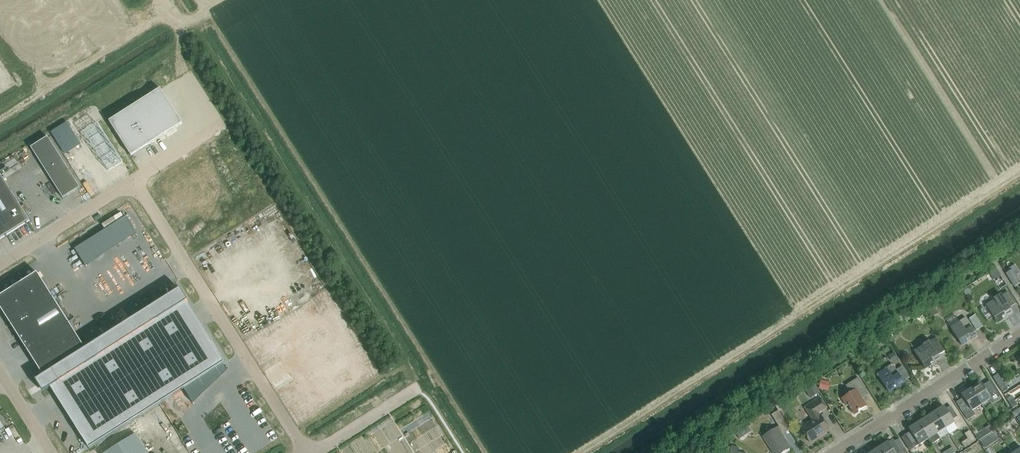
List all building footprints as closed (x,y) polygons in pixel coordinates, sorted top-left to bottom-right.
[(160,89),(109,122),(131,156),(182,124),(160,89)] [(122,161),(98,123),(83,133),(107,171),(118,164),(118,165),(122,162),(122,161)] [(63,162),(47,173),(63,199),(80,188),(63,162)] [(1,240),(0,239),(30,221),(0,174),(0,241),(1,240)] [(1015,287),(1019,284),(1019,282),(1012,270),(1006,273),(1015,287)] [(38,274),(37,273),(0,296),(0,309),(10,325),(27,351),(43,376),(35,381),(43,393),(50,388),(89,449),(225,363),(186,303),(187,302),(180,289),(85,349),(38,274)] [(995,300),(986,306),(997,323),(1012,313),(1009,308),(1015,304),(1008,292),(1001,296),(1001,295),(994,299),(995,300)] [(959,323),(951,328),(962,346),(969,341),(968,340),(976,335),(965,317),(959,322),(959,323)] [(923,346),(914,351),(925,369),(932,364),(932,363),(940,358),(938,355),(944,351),(936,338),(929,342),(929,341),(922,345),(923,346)] [(886,369),(878,375),(889,392),(896,388),(895,387),(909,378),(902,366),(896,370),(892,364),(886,368),(886,369)] [(1000,389),(1005,385),(998,375),(993,378),(1000,389)] [(850,393),(841,399),(846,406),(848,405),(853,413),(857,411),(858,412),(866,406),(859,395),(866,391),(858,378),(846,386),(850,393)] [(971,389),(981,405),(990,399),(992,402),(999,397),(990,382),(983,387),(980,383),(971,389)] [(971,411),(981,405),(971,389),(961,395),(964,399),(957,403),(964,414),(971,409),(971,411)] [(813,420),(800,428),(810,442),(829,430),(818,412),(826,407),(819,398),(805,407),(813,420)] [(50,403),(46,405),(51,413),(55,410),(50,403)] [(935,412),(945,428),(954,423),(952,420),(957,417),(950,406),(945,409),(944,406),(935,412)] [(778,410),(771,415),(779,427),(786,423),(778,410)] [(936,434),(945,428),(935,412),(926,417),(936,434)] [(926,417),(917,423),(928,439),(931,445),(940,439),(937,434),(936,434),(926,417)] [(1008,432),(1014,427),(1007,420),(1001,425),(1008,432)] [(928,439),(917,423),(909,429),(910,431),(901,437),(910,451),(928,439)] [(980,428),(983,434),(992,429),(989,423),(980,428)] [(763,437),(773,452),(782,452),(790,448),(777,428),(763,437)] [(965,448),(976,441),(969,430),(964,434),(968,439),(961,443),(965,448)] [(985,447),(995,441),(988,432),(979,438),(985,447)] [(136,434),(107,452),(148,452),(136,434)] [(907,452),(899,439),(894,441),(893,439),(888,443),(887,442),(879,448),(882,452),(906,452),(907,452)]
